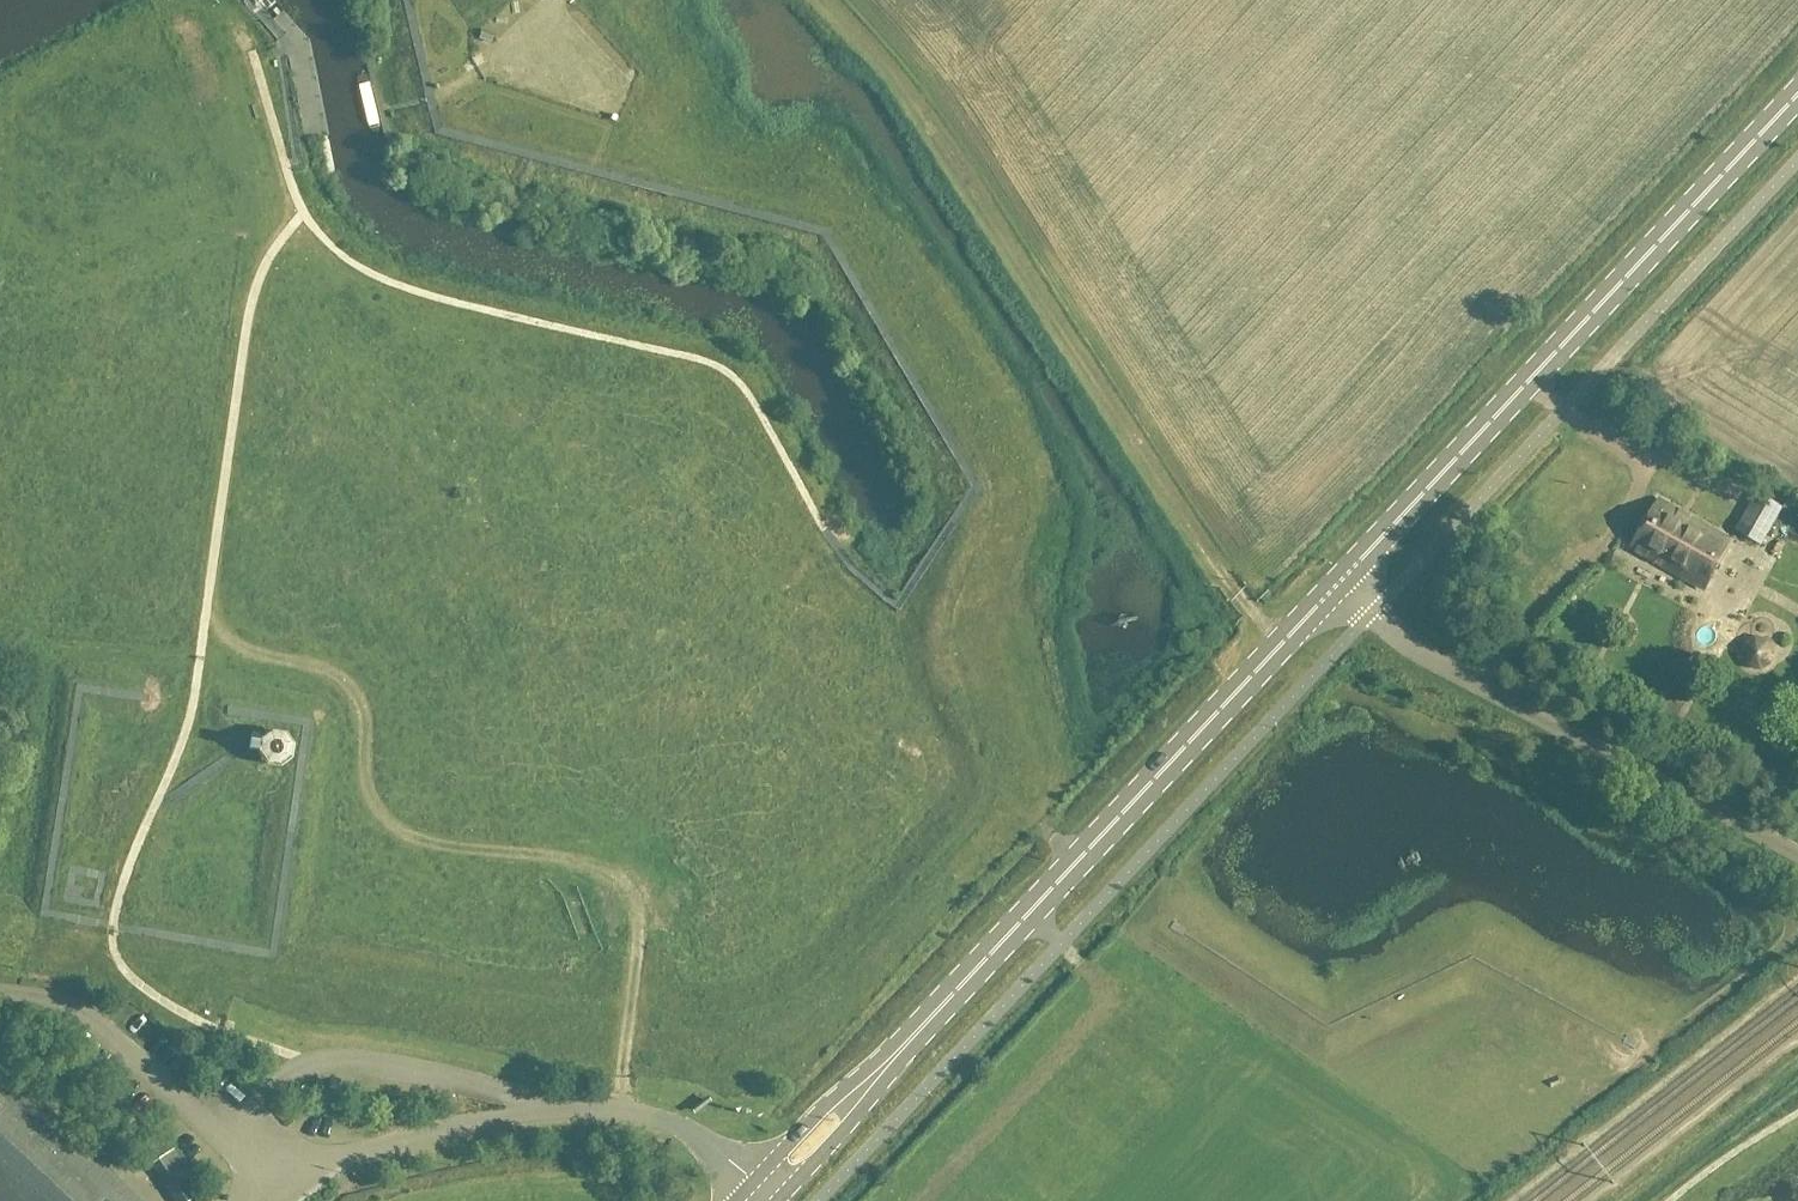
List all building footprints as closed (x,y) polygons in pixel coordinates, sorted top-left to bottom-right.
[(1630,550),(1671,574),(1704,592),(1732,543),(1658,501),(1630,550)] [(1773,556),(1790,525),(1753,504),(1736,535),(1773,556)] [(5,1200),(95,1200),(110,1185),(0,1082),(0,1197),(5,1200)] [(201,1196),(171,1152),(152,1166),(176,1200),(193,1200),(201,1196)]
